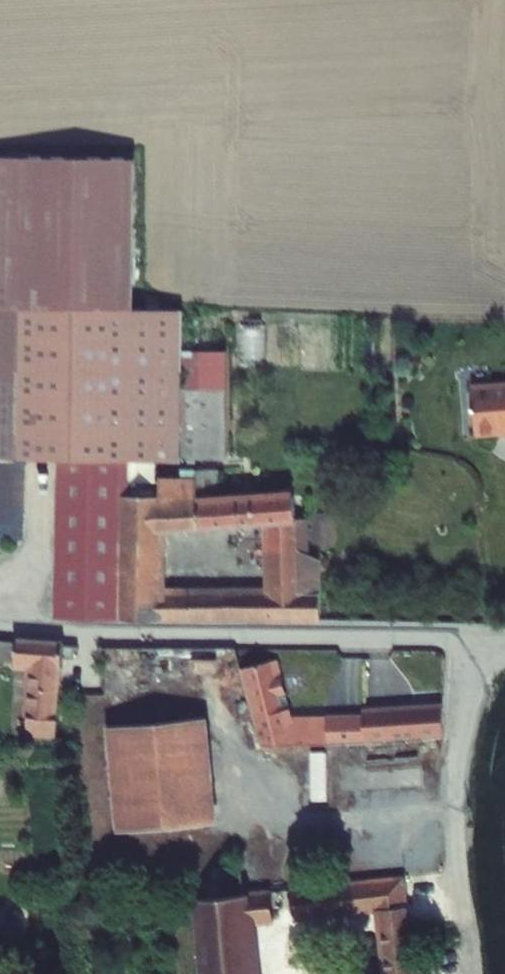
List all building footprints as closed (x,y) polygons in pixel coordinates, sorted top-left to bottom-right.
[(180,310),(0,309),(0,461),(17,461),(60,461),(60,619),(240,621),(240,596),(160,596),(160,534),(160,481),(181,481),(180,310)] [(240,336),(186,335),(186,444),(240,444),(240,336)] [(472,387),(476,436),(504,434),(504,384),(472,387)] [(202,481),(193,481),(194,500),(297,497),(298,487),(229,487),(228,459),(201,459),(202,481)] [(17,461),(0,461),(0,537),(16,537),(17,461)] [(181,481),(160,481),(160,534),(181,533),(181,481)] [(193,481),(181,481),(181,533),(266,533),(277,549),(277,596),(260,596),(261,619),(297,619),(297,497),(194,500),(193,481)] [(304,487),(298,487),(297,497),(297,619),(320,620),(321,561),(313,549),(313,506),(305,505),(304,487)] [(65,641),(19,638),(17,665),(33,666),(28,736),(58,738),(67,647),(65,641)] [(351,746),(350,718),(299,720),(284,662),(248,671),(260,719),(257,719),(264,747),(300,747),(351,746)] [(350,718),(351,746),(368,746),(445,740),(445,716),(350,718)] [(199,719),(107,729),(118,834),(210,824),(199,719)] [(292,890),(294,915),(381,908),(387,973),(413,973),(404,879),(292,890)] [(199,899),(205,973),(259,973),(254,925),(273,924),(270,892),(199,899)]
